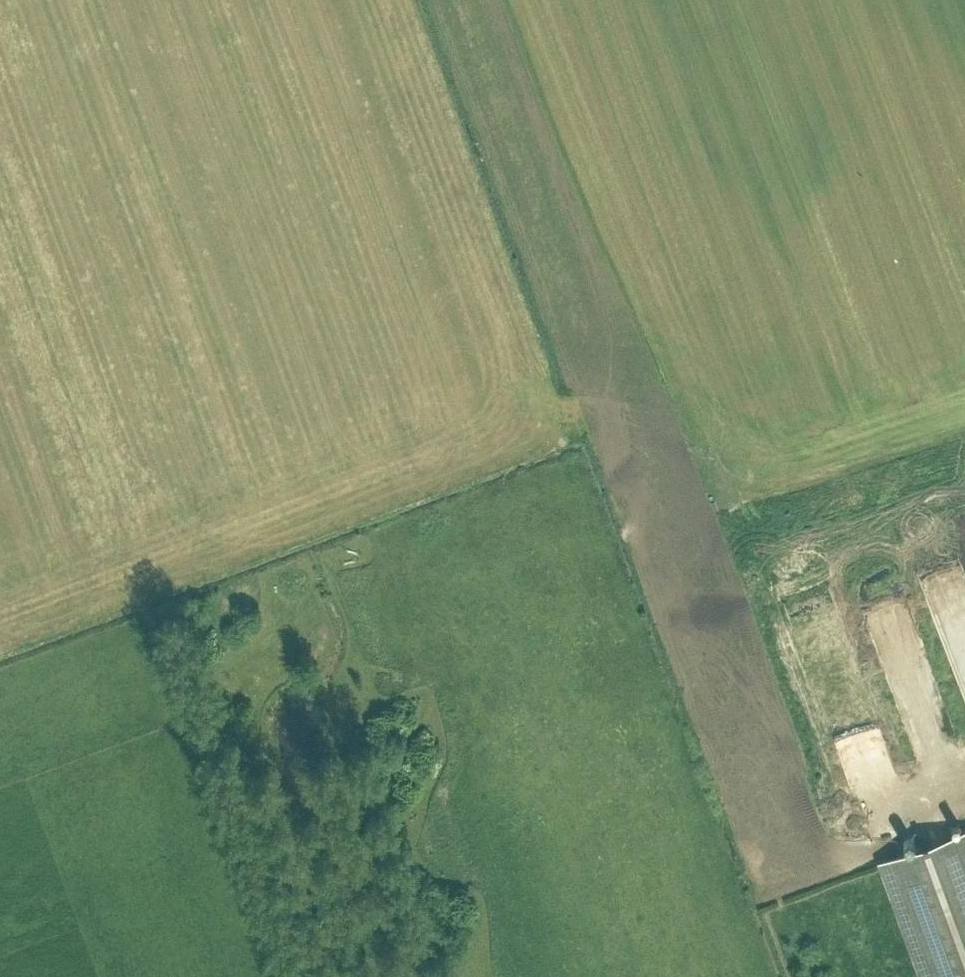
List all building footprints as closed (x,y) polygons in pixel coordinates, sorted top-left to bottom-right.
[(873,730),(849,738),(856,758),(880,750),(873,730)] [(881,860),(924,976),(964,976),(964,829),(881,860)]
